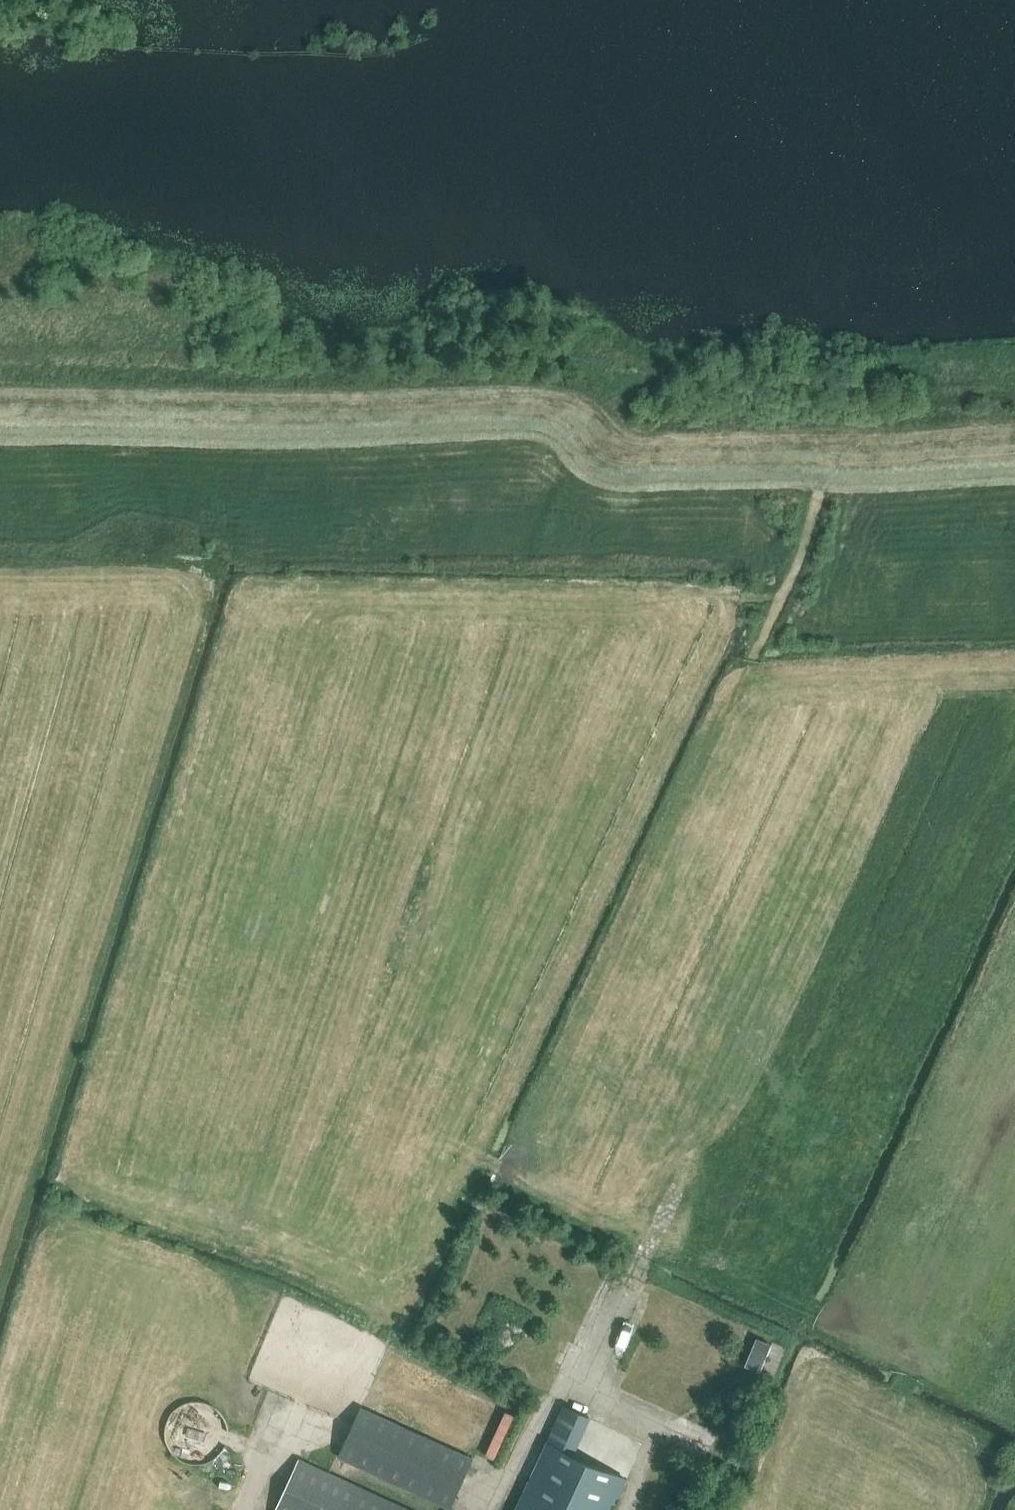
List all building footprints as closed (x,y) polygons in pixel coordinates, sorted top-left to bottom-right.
[(758,1337),(746,1366),(759,1371),(771,1343),(758,1337)] [(169,1416),(167,1420),(165,1425),(164,1430),(164,1435),(165,1440),(166,1445),(168,1449),(171,1453),(174,1457),(178,1460),(182,1462),(187,1464),(192,1465),(197,1465),(202,1465),(207,1463),(211,1461),(215,1458),(219,1455),(222,1451),(224,1447),(226,1442),(227,1437),(227,1432),(227,1427),(225,1423),(223,1418),(220,1414),(217,1410),(213,1407),(209,1405),(204,1403),(199,1402),(194,1402),(189,1402),(185,1404),(180,1406),(176,1409),(172,1412),(169,1416)] [(626,1479),(573,1455),(590,1417),(564,1405),(515,1509),(612,1509),(626,1479)] [(451,1506),(472,1458),(360,1408),(339,1456),(451,1506)] [(299,1459),(275,1509),(411,1509),(299,1459)]
